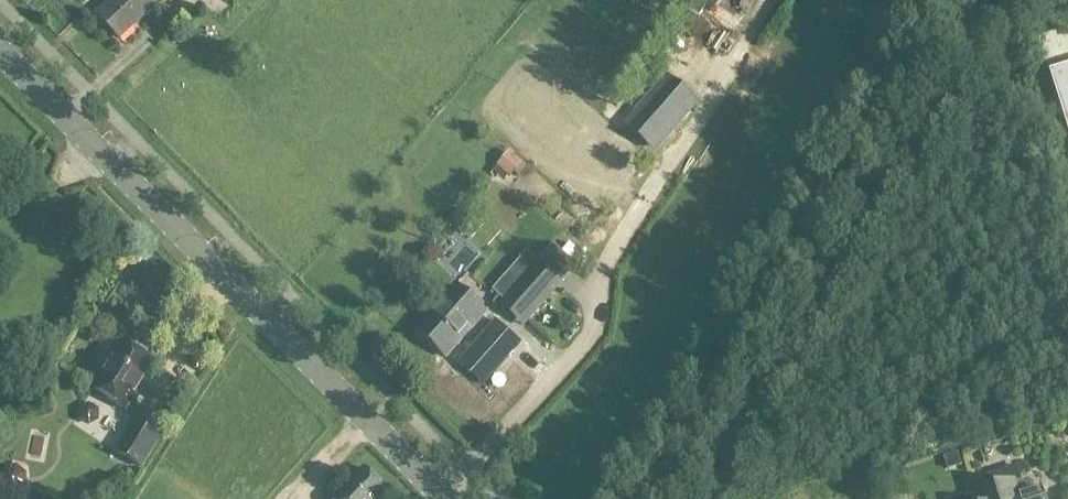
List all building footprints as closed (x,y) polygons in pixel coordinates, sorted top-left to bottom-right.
[(110,3),(96,15),(120,40),(156,6),(151,0),(112,0),(110,3)] [(1049,80),(1067,141),(1067,75),(1049,80)] [(674,82),(630,131),(655,153),(698,104),(674,82)] [(518,139),(504,155),(518,167),(531,151),(518,139)] [(514,267),(524,276),(537,262),(527,253),(514,267)] [(524,328),(562,284),(537,262),(524,276),(517,283),(502,301),(498,305),(524,328)] [(517,283),(507,275),(492,292),(502,301),(517,283)] [(454,286),(415,331),(446,358),(485,314),(454,286)] [(452,358),(470,374),(483,360),(489,366),(513,339),(488,316),(452,358)] [(128,347),(123,343),(93,390),(125,410),(154,364),(148,360),(146,353),(136,346),(128,347)] [(140,467),(163,432),(138,417),(116,451),(140,467)] [(946,426),(919,434),(924,450),(950,442),(946,426)] [(362,467),(331,498),(381,498),(387,492),(362,467)] [(1039,488),(1018,494),(1013,481),(973,494),(975,498),(1043,498),(1039,488)]
